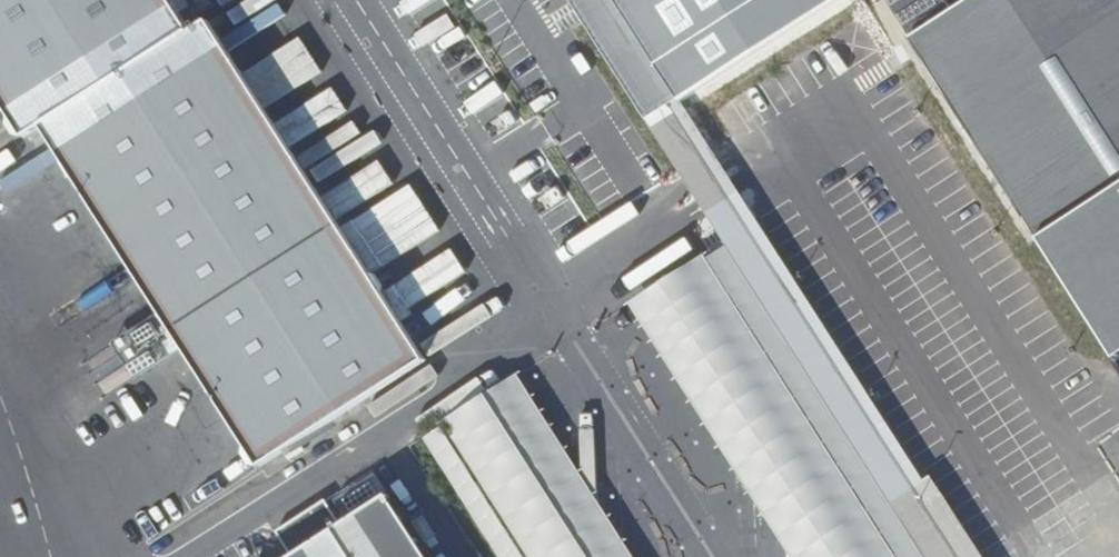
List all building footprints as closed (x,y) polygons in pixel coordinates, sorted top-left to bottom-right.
[(193,31),(172,0),(0,0),(0,100),(24,138),(42,127),(193,31)] [(738,192),(924,482),(937,475),(1100,371),(1022,249),(1039,239),(1115,358),(1118,356),(1118,0),(970,0),(953,11),(946,0),(886,0),(910,39),(894,49),(863,0),(616,0),(738,192)] [(211,21),(42,127),(161,313),(184,348),(260,467),(427,360),(211,21)] [(618,108),(560,143),(641,272),(682,247),(674,234),(691,224),(618,108)] [(729,242),(930,556),(989,556),(937,475),(924,482),(738,192),(709,210),(729,242)] [(729,242),(633,303),(794,556),(930,556),(729,242)] [(161,313),(113,342),(136,379),(184,348),(161,313)] [(522,374),(426,435),(504,556),(639,556),(522,374)] [(378,487),(269,556),(424,556),(378,487)]
